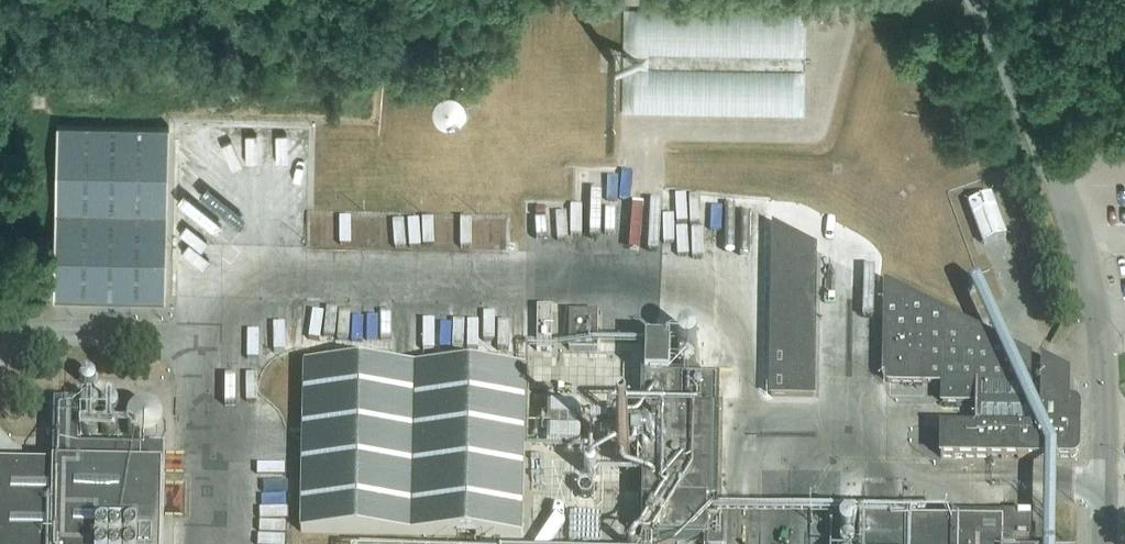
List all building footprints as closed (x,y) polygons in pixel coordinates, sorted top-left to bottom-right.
[(803,116),(805,12),(623,9),(621,113),(803,116)] [(448,79),(427,96),(440,111),(461,95),(448,79)] [(167,125),(55,123),(52,295),(164,297),(167,125)] [(989,196),(967,204),(982,245),(1004,237),(989,196)] [(814,248),(772,227),(770,396),(812,396),(814,248)] [(884,285),(882,374),(886,380),(889,382),(940,383),(940,403),(973,404),(973,425),(940,425),(941,457),(1070,459),(1075,457),(1076,453),(1078,409),(1074,405),(1066,405),(1066,378),(884,285)] [(538,307),(537,351),(552,351),(552,307),(538,307)] [(595,312),(567,311),(566,348),(595,349),(595,312)] [(715,523),(718,380),(666,379),(667,344),(645,343),(643,410),(627,409),(626,437),(643,438),(641,538),(721,539),(721,523),(715,523)] [(523,367),(304,363),(301,530),(520,534),(523,367)] [(159,445),(74,444),(75,400),(51,399),(50,465),(0,464),(0,543),(157,543),(159,445)] [(547,441),(578,443),(581,408),(549,406),(547,441)] [(1039,507),(1040,535),(1052,535),(1050,506),(1039,507)] [(1029,518),(1001,518),(1001,517),(944,516),(944,525),(859,523),(858,543),(1028,543),(1029,518)]
